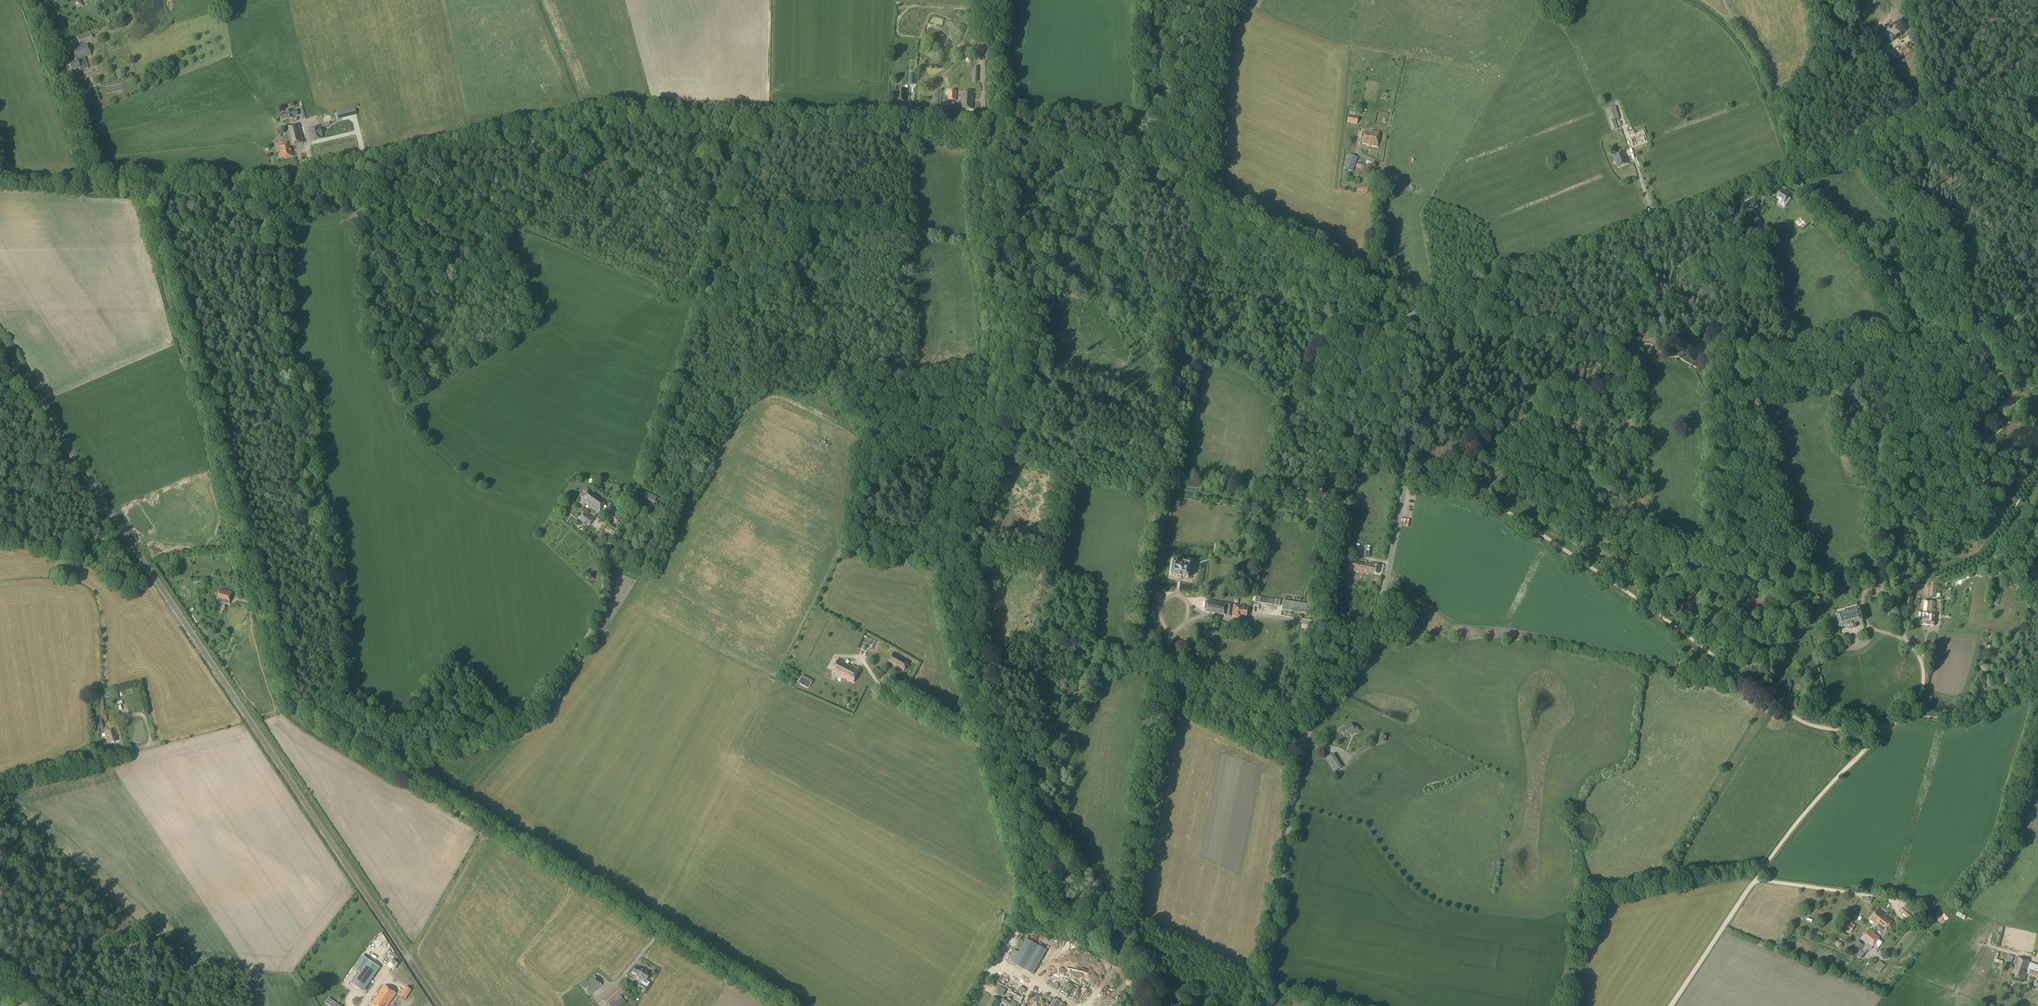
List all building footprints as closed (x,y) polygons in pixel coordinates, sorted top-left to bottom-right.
[(81,0),(75,3),(77,9),(83,6),(81,0)] [(90,34),(99,31),(98,29),(90,32),(90,31),(76,36),(79,43),(92,39),(90,34)] [(1887,37),(1882,29),(1875,34),(1872,36),(1879,47),(1882,45),(1889,41),(1889,40),(1891,38),(1890,36),(1887,37)] [(1905,56),(1913,51),(1908,43),(1893,52),(1898,59),(1904,55),(1905,56)] [(75,60),(84,57),(90,54),(87,45),(72,50),(75,60)] [(1868,61),(1872,59),(1875,57),(1873,52),(1865,57),(1868,61)] [(84,57),(75,60),(76,62),(69,64),(71,70),(79,68),(80,71),(88,68),(84,57)] [(905,102),(905,91),(898,90),(897,102),(905,102)] [(973,102),(973,92),(962,92),(962,101),(962,109),(972,109),(972,102),(973,102)] [(1612,130),(1618,128),(1615,120),(1619,119),(1615,107),(1606,110),(1612,130)] [(298,116),(296,110),(291,111),(291,110),(285,112),(285,113),(280,114),(282,120),(287,118),(287,119),(293,118),(293,117),(298,116)] [(342,112),(344,118),(351,116),(349,110),(342,112)] [(1357,117),(1357,114),(1355,114),(1354,117),(1348,116),(1347,123),(1357,125),(1358,117),(1357,117)] [(292,156),(290,146),(303,143),(299,125),(285,128),(289,144),(278,147),(278,150),(280,150),(282,158),(292,156)] [(311,141),(323,138),(319,126),(308,129),(311,141)] [(1377,147),(1379,132),(1370,131),(1370,132),(1364,131),(1362,143),(1369,144),(1368,145),(1377,147)] [(1633,147),(1646,142),(1643,134),(1630,138),(1633,147)] [(1618,167),(1627,164),(1623,153),(1614,156),(1618,167)] [(1352,172),(1357,158),(1349,154),(1344,169),(1352,172)] [(1400,179),(1390,173),(1387,178),(1397,184),(1400,179)] [(1785,193),(1782,191),(1777,199),(1784,203),(1789,194),(1785,192),(1785,193)] [(1755,196),(1745,201),(1748,207),(1747,208),(1748,211),(1753,209),(1751,206),(1758,203),(1755,196)] [(598,512),(606,501),(589,489),(581,500),(598,512)] [(654,503),(657,497),(646,492),(643,498),(654,503)] [(588,526),(593,519),(584,512),(578,520),(588,526)] [(1189,571),(1191,561),(1183,560),(1182,565),(1180,565),(1180,562),(1173,561),(1171,576),(1188,578),(1189,575),(1190,574),(1190,572),(1189,571)] [(1371,565),(1351,562),(1349,570),(1369,574),(1370,572),(1378,574),(1379,566),(1371,565)] [(1884,588),(1886,582),(1874,579),(1873,585),(1884,588)] [(240,596),(251,593),(249,584),(237,587),(240,596)] [(1941,590),(1942,587),(1937,587),(1937,585),(1930,585),(1930,597),(1936,597),(1937,590),(1941,590)] [(229,604),(231,592),(220,589),(217,601),(229,604)] [(2001,596),(2002,593),(2000,593),(1999,595),(1996,594),(1993,604),(1998,605),(2001,596)] [(1911,609),(1913,596),(1905,595),(1904,608),(1911,609)] [(1279,607),(1280,600),(1255,596),(1254,603),(1279,607)] [(1246,616),(1247,608),(1244,608),(1245,606),(1207,600),(1206,612),(1243,618),(1244,616),(1246,616)] [(1291,611),(1292,602),(1283,601),(1282,610),(1291,611)] [(1934,626),(1936,610),(1934,610),(1935,602),(1922,601),(1921,612),(1919,611),(1918,620),(1918,625),(1923,625),(1928,626),(1929,626),(1934,626)] [(1300,612),(1302,603),(1292,602),(1291,611),(1300,612)] [(1302,603),(1300,612),(1309,614),(1311,604),(1308,603),(1307,604),(1302,603)] [(1852,627),(1854,626),(1855,626),(1856,624),(1862,622),(1859,610),(1836,616),(1839,628),(1846,627),(1848,627),(1850,628),(1852,627)] [(251,636),(253,629),(227,622),(225,629),(251,636)] [(870,648),(874,644),(868,638),(864,643),(870,648)] [(904,671),(909,661),(893,652),(888,662),(904,671)] [(852,667),(838,660),(832,671),(844,677),(844,678),(853,682),(860,669),(852,666),(852,667)] [(808,688),(811,682),(802,677),(798,683),(808,688)] [(100,720),(100,718),(92,720),(93,725),(94,730),(103,728),(101,720),(100,720)] [(1353,728),(1350,724),(1340,731),(1345,737),(1355,731),(1356,733),(1359,731),(1356,726),(1353,728)] [(108,743),(117,741),(114,729),(105,732),(108,743)] [(1334,773),(1341,768),(1333,754),(1325,759),(1334,773)] [(1912,921),(1915,917),(1903,908),(1900,911),(1912,921)] [(1885,932),(1893,921),(1877,909),(1869,919),(1885,932)] [(1851,932),(1854,927),(1846,922),(1843,928),(1842,929),(1849,934),(1850,932),(1851,932)] [(1871,948),(1880,938),(1869,929),(1860,940),(1871,948)] [(1033,974),(1046,950),(1026,938),(1018,952),(1014,950),(1008,960),(1012,963),(1033,974)] [(1859,940),(1855,945),(1860,949),(1864,944),(1859,940)] [(1861,959),(1865,955),(1860,951),(1856,955),(1861,959)] [(362,992),(379,967),(362,955),(354,967),(360,971),(351,984),(362,992)] [(2030,963),(2031,962),(2017,957),(2010,976),(2024,981),(2027,974),(2030,963)] [(1876,966),(1882,971),(1886,965),(1881,961),(1876,966)] [(639,968),(636,966),(632,972),(635,975),(636,974),(644,979),(641,984),(639,987),(644,990),(646,987),(649,983),(646,980),(650,974),(640,967),(639,968)] [(602,986),(594,975),(586,981),(586,980),(580,985),(589,996),(602,986)] [(1067,997),(1073,987),(1065,982),(1059,993),(1067,997)] [(396,993),(385,985),(371,1005),(373,1005),(387,1005),(396,993)] [(1002,997),(1006,990),(1000,986),(996,993),(1002,997)] [(405,999),(411,990),(406,987),(400,996),(405,999)] [(622,997),(620,996),(624,993),(622,991),(622,990),(619,987),(602,1000),(605,1004),(613,998),(615,1000),(609,1004),(611,1005),(622,1005),(626,1003),(622,997)] [(351,1001),(353,996),(344,993),(342,998),(351,1001)] [(1000,1002),(992,997),(987,1005),(997,1005),(1000,1002)] [(1003,997),(1001,1001),(1009,1005),(1015,1005),(1017,1003),(1011,1000),(1008,998),(1007,1000),(1003,997)] [(329,998),(326,1003),(330,1005),(341,1005),(329,998)]
